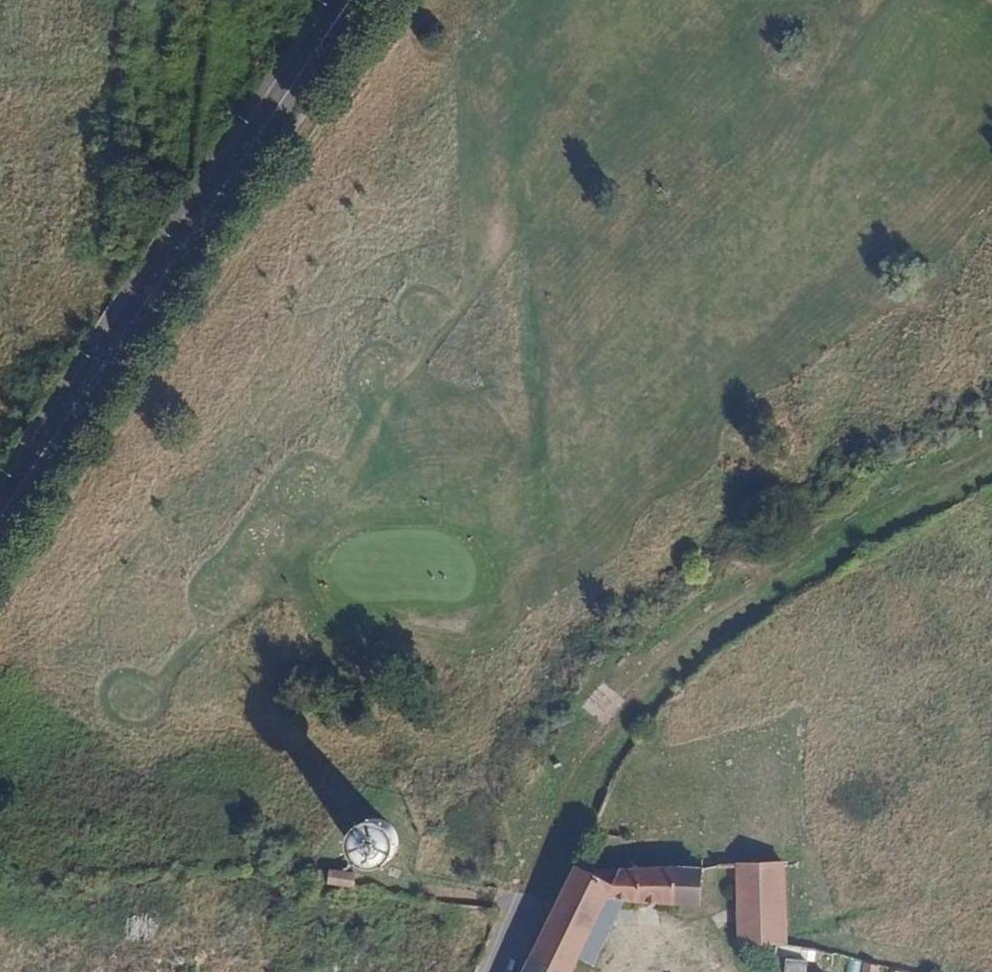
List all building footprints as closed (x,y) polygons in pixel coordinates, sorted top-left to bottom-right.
[(391,825),(388,823),(383,820),(379,819),(374,819),(369,820),(365,822),(361,825),(357,828),(355,832),(353,837),(352,841),(353,846),(354,851),(357,855),(360,858),(364,861),(368,864),(372,865),(377,865),(382,864),(387,862),(390,859),(394,856),(396,852),(398,847),(398,843),(398,838),(397,833),(395,829),(391,825)] [(784,943),(783,863),(739,864),(740,944),(776,943),(784,943)] [(577,865),(558,903),(524,971),(572,971),(579,957),(609,896),(630,901),(634,901),(699,905),(701,868),(679,866),(588,870),(577,865)] [(356,874),(332,871),(330,883),(354,887),(356,874)] [(597,967),(630,901),(609,896),(579,957),(597,967)] [(802,946),(784,943),(776,943),(776,956),(787,958),(786,971),(805,971),(807,960),(800,960),(802,946)] [(879,966),(864,963),(864,965),(863,971),(878,971),(879,966)]
